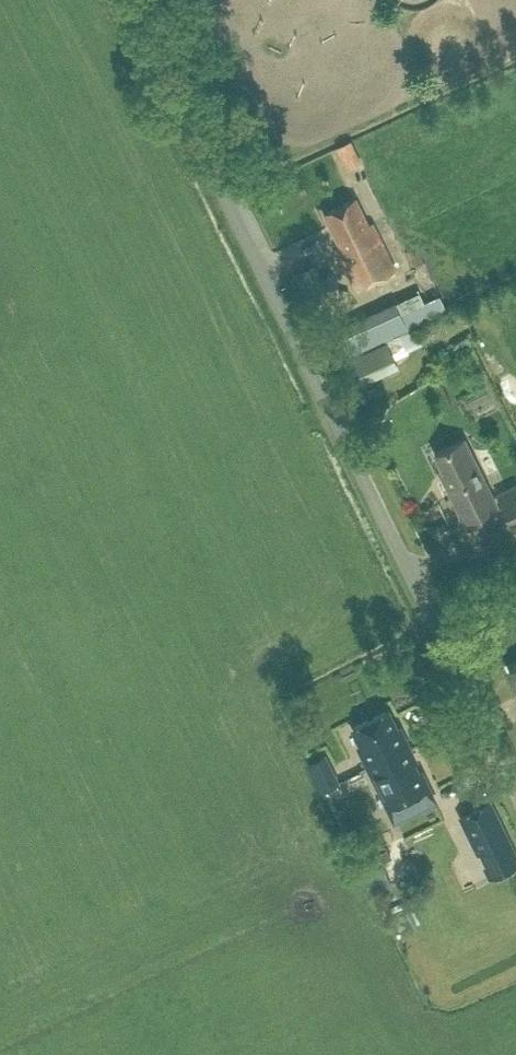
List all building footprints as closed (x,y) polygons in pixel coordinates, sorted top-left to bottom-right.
[(350,140),(336,146),(347,168),(360,162),(350,140)] [(366,222),(354,197),(323,212),(338,243),(334,245),(355,287),(395,267),(371,220),(366,222)] [(356,319),(330,330),(341,353),(366,341),(356,319)] [(462,520),(495,503),(462,437),(433,452),(445,477),(442,479),(462,520)] [(515,526),(515,482),(497,491),(514,527),(515,526)] [(508,666),(515,683),(515,662),(508,666)] [(386,709),(353,725),(361,742),(358,744),(369,766),(408,746),(401,730),(397,732),(386,709)] [(408,746),(369,766),(394,816),(433,797),(423,777),(420,778),(415,768),(418,766),(409,746),(408,746)] [(315,775),(321,788),(335,781),(329,768),(315,775)] [(477,850),(505,836),(487,801),(460,815),(477,850)] [(377,842),(363,850),(369,863),(384,855),(377,842)]
